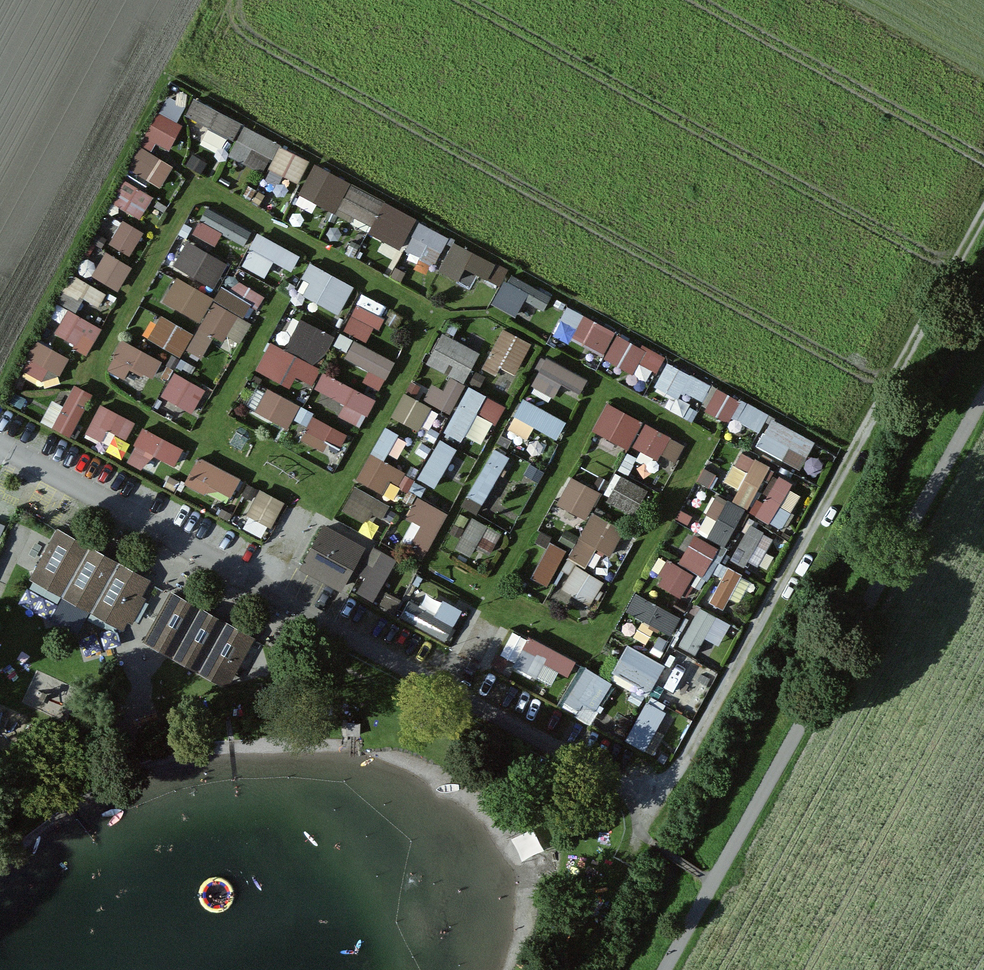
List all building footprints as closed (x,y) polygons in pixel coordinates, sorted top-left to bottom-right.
[(228,127),(238,131),(246,108),(194,90),(189,106),(211,114),(203,136),(223,142),(228,127)] [(144,209),(159,180),(163,182),(177,154),(167,149),(186,112),(159,99),(112,192),(144,209)] [(232,147),(268,162),(282,131),(245,116),(232,147)] [(271,161),(300,175),(313,150),(284,135),(271,161)] [(302,188),(377,214),(388,183),(313,157),(302,188)] [(195,223),(217,235),(224,222),(246,234),(254,219),(210,196),(195,223)] [(113,236),(135,246),(147,221),(125,211),(113,236)] [(408,240),(438,252),(450,224),(419,212),(408,240)] [(214,279),(230,255),(192,228),(175,251),(214,279)] [(477,273),(478,264),(498,268),(502,246),(450,236),(444,266),(477,273)] [(108,240),(93,265),(121,283),(136,258),(108,240)] [(520,305),(527,289),(548,298),(555,284),(510,263),(496,294),(520,305)] [(178,265),(164,289),(202,312),(216,288),(178,265)] [(236,266),(222,291),(254,310),(269,284),(236,266)] [(372,333),(392,294),(365,280),(345,319),(372,333)] [(190,337),(205,346),(217,326),(225,330),(240,304),(217,290),(190,337)] [(91,344),(106,317),(68,296),(53,323),(91,344)] [(657,367),(667,339),(566,301),(556,329),(657,367)] [(160,303),(148,328),(184,345),(196,320),(160,303)] [(289,338),(324,353),(336,324),(302,309),(289,338)] [(519,367),(535,333),(505,319),(489,352),(519,367)] [(439,325),(433,358),(453,362),(451,378),(429,374),(426,394),(464,401),(476,331),(439,325)] [(57,373),(72,347),(40,328),(25,354),(57,373)] [(125,329),(108,360),(126,370),(135,355),(156,367),(165,350),(125,329)] [(372,361),(367,370),(383,379),(398,351),(357,329),(346,347),(372,361)] [(297,364),(317,372),(325,355),(270,332),(258,362),(292,376),(297,364)] [(534,378),(557,387),(562,373),(586,382),(592,366),(546,348),(534,378)] [(668,352),(658,374),(761,424),(772,402),(668,352)] [(141,382),(151,370),(135,357),(125,369),(141,382)] [(180,363),(160,398),(188,413),(207,378),(180,363)] [(323,364),(319,376),(329,380),(323,399),(367,414),(377,382),(323,364)] [(292,419),(303,395),(253,372),(242,396),(292,419)] [(54,390),(45,413),(78,426),(96,382),(75,373),(66,394),(54,390)] [(468,424),(486,434),(507,394),(471,375),(447,421),(465,431),(468,424)] [(407,381),(395,406),(422,419),(434,394),(407,381)] [(537,417),(558,430),(569,411),(527,387),(509,417),(530,429),(537,417)] [(609,392),(596,416),(677,457),(689,432),(609,392)] [(86,424),(102,433),(110,418),(129,429),(138,413),(105,393),(86,424)] [(345,435),(351,421),(314,405),(303,429),(326,439),(330,429),(345,435)] [(805,458),(818,430),(773,407),(759,435),(805,458)] [(130,452),(146,458),(152,444),(178,454),(186,434),(143,418),(130,452)] [(437,477),(444,465),(456,471),(465,457),(454,451),(461,439),(443,428),(420,467),(437,477)] [(494,435),(467,496),(484,504),(511,443),(494,435)] [(740,444),(728,472),(739,476),(733,491),(717,484),(701,522),(732,535),(747,499),(790,517),(808,473),(740,444)] [(199,446),(187,474),(232,493),(244,465),(199,446)] [(559,495),(591,509),(603,480),(572,467),(559,495)] [(358,475),(344,499),(381,520),(395,497),(358,475)] [(262,478),(243,520),(269,531),(287,489),(262,478)] [(397,528),(428,544),(451,502),(420,485),(397,528)] [(592,502),(573,548),(607,561),(626,515),(592,502)] [(487,553),(502,521),(472,508),(458,540),(487,553)] [(763,558),(775,523),(748,514),(736,549),(763,558)] [(22,522),(4,560),(0,558),(0,612),(22,565),(35,571),(51,536),(22,522)] [(698,522),(681,550),(706,565),(723,538),(698,522)] [(374,546),(332,525),(308,570),(350,592),(374,546)] [(161,581),(63,529),(36,579),(134,631),(161,581)] [(553,529),(533,567),(550,576),(570,539),(553,529)] [(659,576),(689,589),(700,562),(671,549),(659,576)] [(565,578),(595,594),(608,569),(578,554),(565,578)] [(712,590),(730,597),(745,562),(728,554),(712,590)] [(675,623),(684,602),(638,583),(629,604),(675,623)] [(412,589),(402,608),(448,632),(465,598),(446,588),(438,602),(412,589)] [(260,637),(177,591),(149,642),(232,688),(260,637)] [(711,651),(733,612),(702,595),(680,634),(711,651)] [(81,628),(89,650),(112,642),(104,620),(81,628)] [(561,660),(571,665),(579,649),(530,625),(515,656),(554,675),(561,660)] [(655,680),(669,653),(630,633),(615,660),(655,680)] [(658,681),(674,689),(693,650),(676,643),(658,681)] [(571,687),(597,701),(614,669),(588,655),(571,687)] [(647,687),(629,731),(651,740),(670,696),(647,687)]
